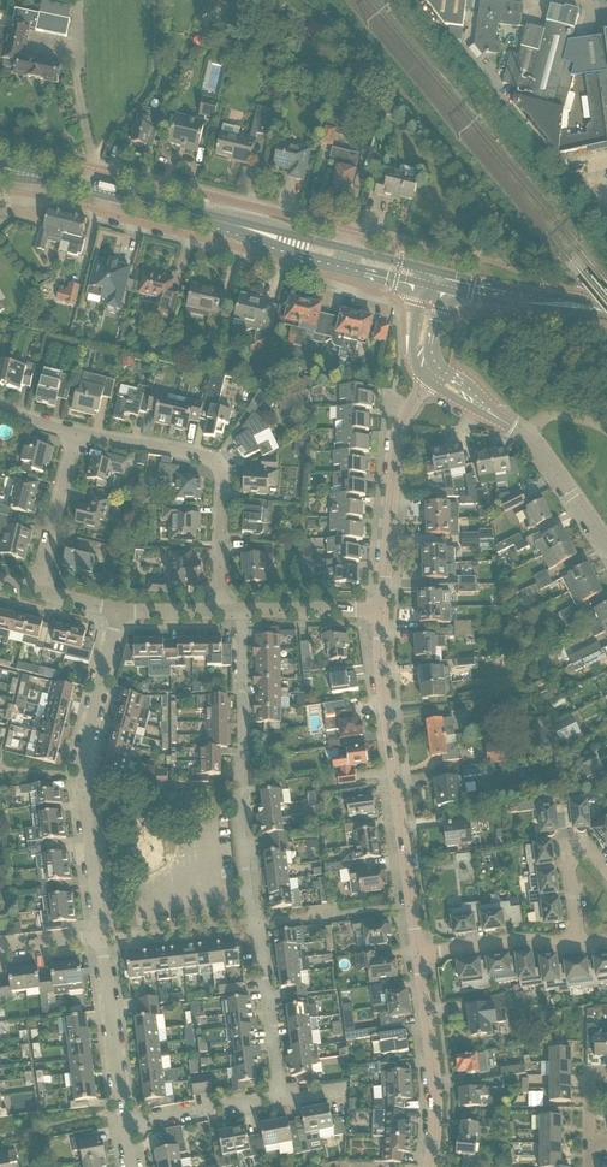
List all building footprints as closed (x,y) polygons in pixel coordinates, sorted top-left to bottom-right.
[(463,28),(467,0),(426,0),(446,26),(463,28)] [(469,50),(477,60),(483,56),(486,53),(500,55),(502,42),(496,42),(497,33),(498,25),(518,28),(518,26),(520,27),(522,15),(523,15),(524,6),(523,6),(523,4),(511,2),(511,1),(502,0),(480,0),(478,13),(474,44),(475,45),(469,50)] [(11,25),(4,59),(5,59),(17,61),(18,56),(23,57),(29,29),(36,30),(66,37),(70,20),(42,14),(39,13),(39,14),(23,10),(15,9),(12,25),(11,25)] [(318,37),(324,27),(314,21),(308,31),(308,37),(313,40),(318,37)] [(515,70),(519,55),(511,53),(507,68),(515,70)] [(17,61),(14,74),(58,83),(61,67),(41,63),(42,60),(33,59),(33,61),(22,59),(23,57),(18,56),(17,61)] [(511,85),(515,70),(507,68),(503,83),(511,85)] [(176,116),(170,143),(186,146),(185,149),(197,152),(204,123),(206,116),(214,118),(218,103),(203,99),(199,114),(198,121),(176,116)] [(255,119),(250,138),(255,140),(256,133),(271,137),(278,111),(262,107),(259,120),(255,119)] [(143,111),(141,118),(140,118),(139,122),(138,122),(137,125),(134,124),(131,137),(134,138),(133,144),(152,148),(160,116),(151,114),(151,113),(143,111)] [(345,136),(349,121),(327,116),(321,143),(332,146),(335,134),(345,136)] [(239,138),(221,133),(217,149),(218,149),(217,154),(229,157),(228,159),(249,164),(255,140),(250,138),(239,136),(239,138)] [(280,143),(275,166),(290,170),(289,177),(303,180),(311,150),(280,143)] [(334,149),(332,158),(338,159),(334,173),(337,174),(333,187),(341,189),(341,191),(344,192),(347,192),(349,191),(350,191),(357,163),(347,161),(349,153),(334,149)] [(379,181),(376,194),(391,198),(392,195),(412,200),(417,181),(415,181),(418,170),(401,166),(399,174),(389,172),(387,183),(379,181)] [(61,241),(68,215),(49,210),(44,229),(41,228),(36,248),(45,250),(47,240),(48,238),(50,241),(58,243),(61,241)] [(86,220),(68,215),(61,241),(70,243),(68,253),(78,256),(78,253),(81,254),(85,239),(82,238),(86,220)] [(89,294),(87,302),(100,305),(102,297),(110,299),(108,307),(120,310),(125,291),(132,292),(134,281),(128,280),(130,269),(117,266),(118,263),(111,262),(110,266),(108,265),(107,263),(102,261),(99,263),(97,262),(91,287),(89,294)] [(41,273),(41,277),(42,280),(46,281),(49,279),(50,275),(48,272),(45,271),(41,273)] [(144,272),(139,293),(137,299),(156,304),(153,315),(174,320),(181,293),(172,290),(174,280),(144,272)] [(68,292),(59,290),(57,300),(75,305),(80,286),(69,284),(68,292)] [(218,344),(220,337),(224,323),(215,321),(216,314),(217,314),(222,292),(193,285),(187,307),(213,313),(208,334),(206,341),(218,344)] [(237,309),(235,319),(242,321),(245,331),(253,329),(256,330),(260,328),(261,326),(263,326),(262,330),(256,333),(254,341),(256,343),(270,337),(274,322),(264,319),(268,303),(251,299),(252,296),(242,294),(241,296),(240,296),(239,302),(237,309)] [(294,353),(306,302),(291,298),(288,309),(280,307),(276,324),(285,326),(293,327),(287,351),(294,353)] [(232,300),(230,308),(237,309),(239,302),(232,300)] [(306,302),(294,353),(303,355),(307,340),(308,340),(313,337),(314,334),(325,337),(323,343),(324,343),(330,318),(319,316),(321,306),(306,302)] [(330,318),(324,343),(326,343),(331,339),(332,342),(333,344),(335,346),(339,348),(341,348),(339,358),(346,360),(347,357),(357,314),(342,311),(340,321),(330,318)] [(357,314),(347,357),(354,359),(358,343),(359,338),(367,340),(373,318),(370,318),(370,317),(369,317),(369,316),(368,316),(367,316),(366,316),(365,316),(357,314)] [(374,339),(385,342),(389,326),(378,323),(374,339)] [(134,357),(123,357),(123,366),(134,366),(134,357)] [(12,364),(0,361),(0,386),(6,388),(12,364)] [(26,367),(12,364),(6,388),(21,391),(22,385),(30,387),(36,365),(27,363),(26,367)] [(68,396),(73,377),(45,370),(37,402),(55,406),(58,394),(68,396)] [(76,392),(72,410),(92,415),(93,411),(95,411),(99,412),(102,397),(111,399),(115,380),(105,378),(92,375),(84,373),(82,383),(79,393),(76,392)] [(204,403),(202,408),(210,410),(207,421),(204,435),(215,438),(216,432),(223,433),(225,424),(229,425),(232,411),(222,409),(223,405),(219,404),(225,376),(211,373),(204,403)] [(290,377),(284,396),(303,391),(305,380),(290,377)] [(121,386),(119,395),(113,418),(123,421),(125,413),(139,416),(140,412),(147,413),(147,410),(152,390),(153,389),(139,385),(138,389),(122,386),(121,386)] [(340,386),(340,401),(346,401),(346,408),(357,408),(357,409),(372,409),(372,405),(374,405),(374,396),(372,396),(372,394),(360,394),(361,386),(340,386)] [(165,394),(152,390),(147,410),(155,412),(156,412),(157,414),(156,414),(154,422),(171,426),(176,403),(167,401),(168,398),(165,394)] [(256,396),(252,402),(259,407),(263,402),(272,407),(273,406),(277,400),(277,399),(260,390),(256,396)] [(300,392),(278,399),(278,400),(279,406),(281,411),(293,407),(295,416),(307,413),(300,392)] [(176,403),(171,426),(175,427),(174,429),(183,431),(184,429),(187,430),(189,422),(188,422),(190,420),(191,421),(199,423),(200,419),(204,403),(191,400),(186,403),(185,406),(176,403)] [(337,408),(337,422),(343,422),(343,430),(357,430),(369,431),(369,427),(371,427),(371,418),(369,418),(369,416),(357,416),(357,409),(357,408),(346,408),(337,408)] [(236,440),(234,441),(239,449),(238,450),(242,456),(243,455),(245,458),(260,450),(263,457),(273,452),(268,442),(258,447),(253,437),(264,432),(270,430),(262,419),(255,414),(253,413),(252,415),(245,425),(248,430),(239,436),(240,437),(236,440)] [(337,430),(337,444),(343,444),(343,452),(354,452),(369,452),(369,449),(371,449),(371,440),(369,440),(369,438),(357,438),(357,430),(343,430),(337,430)] [(49,442),(30,437),(27,448),(25,447),(22,462),(24,462),(21,473),(31,475),(32,470),(44,473),(49,457),(51,457),(51,458),(54,448),(48,447),(49,442)] [(447,449),(450,471),(465,468),(462,446),(447,449)] [(433,462),(426,464),(428,474),(435,473),(443,472),(444,476),(451,475),(450,471),(447,449),(446,449),(440,450),(440,447),(432,449),(432,451),(433,462)] [(498,452),(491,453),(495,475),(506,473),(507,476),(518,474),(515,458),(508,459),(506,450),(505,451),(498,452)] [(334,451),(334,466),(340,466),(340,473),(340,474),(354,474),(366,474),(366,471),(368,471),(368,462),(366,462),(366,460),(354,459),(354,452),(343,452),(334,451)] [(496,483),(495,475),(491,453),(476,456),(479,478),(480,477),(481,485),(496,483)] [(87,478),(98,481),(97,486),(108,488),(111,474),(114,472),(124,475),(128,460),(111,455),(109,462),(93,458),(91,466),(90,466),(87,478)] [(139,455),(137,464),(145,466),(147,457),(139,455)] [(161,464),(171,466),(172,458),(162,457),(161,464)] [(277,471),(278,461),(262,460),(261,476),(245,474),(243,493),(267,495),(268,485),(277,486),(279,471),(277,471)] [(176,499),(177,499),(201,499),(201,482),(195,482),(195,475),(179,475),(179,467),(171,466),(161,464),(160,464),(159,478),(164,478),(165,486),(166,488),(168,487),(176,487),(176,499)] [(334,473),(334,488),(340,488),(340,495),(340,496),(351,496),(366,496),(366,493),(367,493),(368,484),(366,484),(366,481),(354,481),(354,474),(340,474),(340,473),(334,473)] [(475,491),(473,478),(472,474),(465,475),(468,497),(476,497),(475,491)] [(10,517),(13,509),(25,512),(27,511),(35,513),(37,505),(34,505),(37,490),(39,483),(35,482),(15,476),(12,487),(9,486),(6,497),(10,497),(7,507),(0,505),(0,515),(10,517)] [(483,489),(475,491),(476,497),(478,504),(478,508),(486,506),(483,489)] [(455,497),(454,490),(433,490),(433,498),(455,497)] [(511,497),(512,500),(501,506),(504,512),(526,501),(521,492),(511,497)] [(80,506),(76,522),(86,524),(85,527),(97,530),(100,520),(105,521),(110,500),(93,495),(90,508),(80,506)] [(331,495),(331,517),(351,518),(363,518),(363,514),(364,514),(365,506),(363,506),(363,503),(351,503),(351,496),(340,496),(340,495),(331,495)] [(142,498),(141,504),(147,505),(150,503),(145,496),(142,498)] [(543,501),(528,509),(528,510),(523,512),(527,521),(524,522),(527,528),(526,528),(527,531),(551,519),(543,501)] [(433,504),(427,504),(427,520),(458,519),(458,513),(458,504),(449,504),(447,504),(433,504)] [(130,506),(130,509),(132,513),(135,514),(137,513),(138,510),(136,506),(133,505),(130,506)] [(188,506),(163,506),(163,519),(171,519),(171,537),(182,537),(182,540),(196,541),(196,525),(200,525),(200,514),(188,514),(188,506)] [(244,507),(242,533),(253,534),(254,535),(256,535),(258,536),(260,535),(261,534),(262,533),(263,532),(264,530),(264,528),(264,527),(263,525),(262,524),(263,509),(260,509),(244,507)] [(22,529),(23,521),(1,516),(0,522),(0,528),(6,529),(0,554),(24,559),(29,538),(31,538),(33,532),(22,529)] [(331,517),(330,532),(337,532),(337,539),(348,539),(348,540),(362,540),(362,536),(364,536),(364,528),(362,528),(363,525),(351,525),(351,518),(331,517)] [(458,519),(427,520),(428,535),(450,535),(459,534),(458,519)] [(562,529),(544,538),(535,542),(542,556),(569,543),(562,529)] [(480,533),(462,533),(462,541),(480,541),(480,538),(480,534),(480,533)] [(520,534),(511,539),(496,546),(497,554),(509,548),(514,546),(523,541),(520,534)] [(108,546),(78,539),(74,554),(66,552),(63,566),(73,568),(72,572),(81,575),(82,571),(92,573),(95,561),(104,564),(108,546)] [(328,539),(327,554),(334,554),(334,561),(348,561),(348,562),(359,562),(359,558),(361,558),(361,550),(359,550),(359,547),(348,547),(348,540),(348,539),(337,539),(328,539)] [(523,541),(514,546),(516,551),(517,552),(530,546),(527,539),(523,541)] [(576,556),(569,543),(542,556),(548,570),(576,556)] [(251,555),(242,555),(242,566),(246,566),(246,573),(247,582),(267,582),(267,573),(267,566),(274,565),(273,547),(271,547),(250,545),(251,555)] [(454,548),(423,549),(423,557),(424,557),(424,564),(454,563),(454,548)] [(172,582),(177,582),(201,581),(200,562),(191,563),(191,552),(171,553),(172,582)] [(327,561),(327,575),(334,576),(334,585),(340,585),(340,584),(359,584),(359,580),(361,580),(361,572),(359,572),(359,569),(348,569),(348,562),(348,561),(334,561),(327,561)] [(424,571),(424,578),(424,579),(430,579),(430,586),(458,585),(458,578),(455,578),(454,563),(424,564),(424,571)] [(588,565),(562,578),(569,592),(595,579),(588,565)] [(537,583),(550,577),(547,570),(534,576),(537,583)] [(550,577),(537,583),(541,590),(553,584),(550,577)] [(595,579),(569,592),(576,606),(602,593),(595,579)] [(150,581),(149,591),(168,593),(169,583),(150,581)] [(419,593),(417,593),(418,601),(420,601),(420,608),(450,607),(451,607),(450,592),(419,593)] [(517,594),(510,597),(513,604),(519,601),(517,594)] [(596,611),(602,625),(606,622),(606,605),(596,611)] [(420,615),(420,622),(420,623),(450,623),(450,621),(450,608),(450,607),(420,608),(420,615)] [(563,620),(575,614),(572,607),(559,613),(563,620)] [(0,615),(0,637),(4,638),(3,644),(8,645),(11,633),(15,615),(11,614),(11,611),(2,609),(0,615)] [(582,611),(575,614),(563,620),(566,626),(585,617),(582,611)] [(15,615),(11,633),(25,636),(30,616),(20,613),(19,616),(15,615)] [(25,636),(23,643),(36,646),(36,648),(44,650),(44,649),(45,645),(49,629),(42,627),(43,622),(39,621),(39,618),(30,616),(25,636)] [(454,629),(472,629),(472,621),(454,621),(454,629)] [(602,625),(591,630),(594,637),(606,631),(606,634),(606,622),(602,625)] [(49,629),(45,645),(44,649),(65,655),(65,654),(72,626),(62,624),(62,627),(57,625),(56,630),(49,629)] [(72,626),(65,654),(90,661),(94,643),(91,642),(92,639),(85,638),(86,632),(81,631),(82,629),(72,626)] [(253,650),(280,650),(280,628),(263,628),(263,635),(256,635),(256,644),(253,644),(253,650)] [(349,646),(347,634),(332,637),(332,634),(322,635),(323,644),(326,644),(328,652),(330,652),(331,661),(347,659),(345,646),(349,646)] [(418,637),(415,637),(415,644),(416,645),(417,656),(416,656),(416,657),(434,657),(434,656),(434,648),(442,648),(445,648),(445,637),(440,637),(434,637),(434,636),(418,637)] [(193,658),(193,637),(182,637),(182,640),(178,640),(178,645),(171,645),(171,667),(186,667),(186,658),(193,658)] [(203,637),(193,637),(193,658),(207,658),(207,640),(203,640),(203,637)] [(211,640),(207,640),(207,658),(208,658),(208,666),(232,666),(232,657),(229,658),(229,645),(222,645),(222,637),(211,637),(211,640)] [(126,646),(122,663),(127,663),(135,663),(141,663),(141,659),(149,659),(149,638),(139,638),(139,641),(134,641),(134,646),(126,646)] [(159,638),(149,638),(149,659),(149,667),(171,667),(171,645),(164,646),(164,640),(159,640),(159,638)] [(308,642),(300,642),(302,664),(310,663),(308,642)] [(598,643),(585,649),(568,658),(572,664),(601,650),(601,649),(598,643)] [(601,649),(601,650),(572,664),(575,671),(585,666),(587,669),(606,658),(606,655),(606,647),(601,649)] [(280,660),(280,650),(253,650),(253,656),(256,656),(256,665),(288,664),(288,660),(280,660)] [(476,665),(475,659),(455,661),(455,667),(476,665)] [(288,664),(256,665),(256,673),(254,673),(254,679),(280,679),(280,669),(288,669),(288,664)] [(40,667),(38,675),(46,677),(48,669),(40,667)] [(346,667),(329,669),(332,693),(359,690),(357,677),(356,673),(347,675),(346,667)] [(451,682),(450,674),(449,667),(420,670),(421,685),(451,682)] [(311,671),(303,672),(304,680),(312,679),(311,671)] [(61,674),(59,680),(68,682),(70,675),(61,673),(61,674)] [(23,675),(20,688),(25,689),(26,684),(29,682),(30,677),(23,675)] [(128,680),(118,677),(116,686),(126,689),(128,680)] [(280,679),(254,679),(254,685),(257,685),(257,693),(289,693),(289,689),(280,689),(280,679)] [(53,682),(50,695),(71,700),(74,687),(53,682)] [(451,682),(421,685),(422,699),(453,697),(452,691),(451,682)] [(20,688),(18,695),(17,700),(22,702),(23,696),(28,697),(30,691),(25,689),(20,688)] [(539,695),(543,704),(555,698),(551,689),(539,695)] [(120,705),(141,710),(145,697),(123,692),(120,705)] [(491,692),(459,695),(460,703),(470,702),(491,699),(491,692)] [(289,693),(257,693),(257,702),(254,702),(254,708),(281,708),(280,698),(289,698),(289,693)] [(50,695),(46,708),(70,713),(72,706),(69,705),(71,700),(50,695)] [(227,696),(206,696),(198,696),(198,710),(206,709),(230,709),(230,701),(227,701),(227,696)] [(12,713),(17,714),(24,715),(25,708),(21,707),(22,702),(17,700),(16,706),(14,705),(12,713)] [(460,703),(450,704),(451,712),(471,710),(470,702),(460,703)] [(149,712),(141,710),(120,705),(119,710),(116,709),(114,717),(146,725),(149,712)] [(70,713),(46,708),(43,720),(65,725),(66,720),(69,721),(70,713)] [(281,708),(254,708),(254,714),(257,714),(257,723),(264,723),(264,730),(281,730),(281,722),(281,708)] [(230,709),(206,709),(206,722),(228,722),(227,717),(230,717),(230,709)] [(572,715),(552,725),(561,743),(581,733),(572,715)] [(146,725),(114,717),(113,724),(115,725),(114,730),(135,735),(137,728),(145,730),(146,725)] [(453,718),(449,719),(442,720),(442,719),(426,721),(429,739),(445,737),(455,735),(453,718)] [(339,719),(325,721),(327,731),(341,729),(342,738),(363,735),(363,733),(364,732),(363,727),(362,727),(362,725),(360,725),(360,720),(340,722),(339,719)] [(65,725),(43,720),(40,733),(64,739),(66,731),(63,730),(65,725)] [(550,721),(536,723),(541,757),(551,756),(565,754),(559,743),(549,744),(548,732),(554,731),(550,721)] [(228,722),(206,722),(206,735),(231,735),(231,727),(228,727),(228,722)] [(110,735),(108,742),(132,748),(135,735),(114,730),(113,735),(110,735)] [(64,739),(40,733),(37,745),(58,751),(60,746),(62,746),(64,739)] [(231,735),(206,735),(206,748),(221,748),(221,749),(228,749),(228,743),(231,743),(231,735)] [(446,746),(445,737),(429,739),(431,757),(442,755),(443,762),(459,760),(458,748),(455,745),(446,746)] [(339,738),(327,740),(328,747),(340,745),(339,738)] [(132,748),(108,742),(106,750),(109,750),(108,755),(129,760),(132,748)] [(507,744),(486,747),(488,763),(509,761),(509,759),(507,745),(507,744)] [(27,751),(26,756),(34,758),(55,764),(58,751),(37,745),(35,753),(27,751)] [(206,748),(199,748),(199,761),(221,761),(221,749),(221,748),(206,748)] [(339,752),(340,759),(332,760),(333,768),(340,767),(341,773),(337,774),(339,784),(356,782),(355,772),(351,773),(350,766),(368,763),(366,748),(339,752)] [(108,755),(105,768),(115,771),(116,771),(116,774),(114,774),(113,778),(137,784),(139,776),(127,768),(129,760),(108,755)] [(594,756),(573,766),(581,781),(593,775),(590,768),(598,764),(594,756)] [(199,761),(199,770),(192,770),(192,782),(209,782),(209,775),(221,775),(221,761),(199,761)] [(480,766),(462,768),(464,777),(481,775),(480,766)] [(168,770),(157,770),(157,783),(168,783),(168,770)] [(449,779),(435,781),(437,799),(435,800),(436,806),(438,806),(438,807),(453,805),(469,802),(467,793),(459,794),(458,786),(462,786),(460,777),(449,779)] [(48,783),(29,786),(30,793),(31,793),(32,807),(50,804),(50,805),(53,805),(62,803),(60,789),(52,790),(49,791),(48,783)] [(177,787),(171,786),(170,785),(168,792),(175,794),(177,787)] [(374,816),(373,813),(375,813),(373,796),(360,798),(359,789),(340,791),(341,801),(347,801),(349,817),(369,814),(369,816),(374,816)] [(280,804),(284,804),(282,790),(261,792),(263,806),(280,804)] [(316,792),(308,793),(309,800),(317,799),(316,792)] [(585,794),(561,798),(564,814),(572,813),(574,829),(577,829),(577,831),(579,832),(581,833),(583,832),(585,831),(586,829),(586,827),(589,827),(587,814),(590,813),(588,804),(586,804),(585,794)] [(493,806),(491,797),(477,800),(478,808),(493,806)] [(564,814),(561,798),(538,801),(539,811),(537,811),(538,820),(541,820),(542,833),(545,833),(546,835),(548,836),(550,837),(552,837),(553,835),(554,834),(555,832),(558,831),(555,815),(564,814)] [(317,799),(309,800),(310,808),(318,807),(317,799)] [(50,805),(50,804),(32,807),(33,814),(40,813),(42,827),(65,824),(63,811),(51,812),(50,805)] [(259,806),(259,807),(260,815),(257,815),(257,821),(282,818),(280,804),(263,806),(259,806)] [(515,805),(507,806),(508,813),(516,812),(515,805)] [(599,816),(593,821),(598,826),(603,821),(599,816)] [(290,817),(282,818),(257,821),(258,827),(262,826),(263,835),(270,834),(271,841),(288,839),(287,831),(283,832),(283,824),(291,823),(290,817)] [(593,830),(595,832),(593,834),(599,841),(601,840),(606,847),(606,846),(606,819),(593,830)] [(448,847),(471,844),(470,834),(480,832),(479,822),(452,825),(452,824),(449,825),(449,826),(445,826),(448,847)] [(357,846),(379,843),(377,829),(362,831),(361,823),(344,825),(345,834),(355,833),(357,846)] [(42,827),(34,828),(36,841),(37,848),(55,846),(55,839),(66,838),(65,824),(42,827)] [(318,840),(306,841),(307,849),(318,848),(318,840)] [(267,868),(287,865),(286,851),(289,851),(288,843),(271,845),(272,852),(265,853),(267,868)] [(357,846),(358,853),(352,854),(353,855),(349,856),(341,864),(342,871),(349,870),(367,867),(366,859),(381,857),(379,843),(357,846)] [(546,874),(546,873),(545,865),(553,864),(552,855),(554,855),(553,845),(551,846),(551,843),(526,846),(530,876),(546,874)] [(37,848),(37,849),(31,850),(32,857),(45,855),(47,868),(70,866),(68,852),(56,853),(55,846),(37,848)] [(471,853),(463,854),(464,861),(472,860),(471,853)] [(287,865),(267,868),(268,875),(264,876),(265,882),(289,879),(287,865)] [(70,866),(47,868),(49,882),(41,882),(42,890),(60,888),(59,881),(71,879),(70,866)] [(372,867),(367,867),(349,870),(351,883),(350,883),(352,895),(384,890),(384,885),(387,885),(385,872),(373,874),(372,867)] [(530,876),(532,890),(528,892),(530,906),(534,905),(550,903),(550,902),(549,894),(557,893),(556,884),(558,884),(557,874),(555,875),(554,872),(546,873),(546,874),(530,876)] [(289,879),(265,882),(265,887),(269,887),(270,895),(291,892),(289,879)] [(329,902),(327,885),(319,886),(321,903),(329,902)] [(60,888),(42,890),(37,890),(38,898),(43,897),(45,911),(75,907),(73,893),(61,895),(60,888)] [(300,891),(291,892),(270,895),(272,909),(292,907),(292,909),(302,908),(300,891)] [(558,901),(550,902),(550,903),(534,905),(536,925),(561,922),(561,919),(563,919),(562,909),(559,910),(558,901)] [(480,906),(481,906),(480,902),(467,904),(466,908),(452,910),(453,918),(452,918),(452,921),(451,922),(449,925),(449,929),(453,932),(454,932),(454,935),(475,932),(474,924),(482,923),(480,906)] [(481,906),(480,906),(483,931),(484,931),(485,932),(496,930),(496,929),(504,928),(503,920),(511,919),(512,919),(510,907),(511,907),(510,902),(481,906)] [(520,906),(511,907),(510,907),(512,919),(511,919),(512,924),(522,923),(520,906)] [(46,924),(43,924),(44,932),(47,931),(65,929),(64,922),(67,922),(76,921),(75,907),(45,911),(46,924)] [(371,919),(352,921),(353,930),(364,929),(366,946),(387,943),(387,936),(391,935),(390,925),(372,927),(371,919)] [(327,944),(334,943),(332,926),(324,927),(327,944)] [(276,947),(297,945),(295,930),(275,933),(276,947)] [(226,967),(223,943),(215,944),(215,940),(209,941),(212,965),(213,972),(226,971),(225,967),(226,967)] [(212,965),(209,941),(203,942),(204,945),(196,946),(198,967),(212,965)] [(224,943),(223,943),(226,967),(240,965),(239,954),(243,953),(242,948),(238,948),(238,945),(224,946),(224,943)] [(176,949),(168,949),(171,970),(184,969),(181,944),(176,945),(176,949)] [(187,944),(181,944),(184,969),(185,976),(199,974),(198,967),(196,946),(187,947),(187,944)] [(297,945),(276,947),(277,955),(274,956),(274,961),(302,958),(302,952),(298,953),(297,945)] [(160,947),(154,948),(157,972),(158,980),(171,979),(171,970),(168,949),(160,950),(160,947)] [(149,952),(141,953),(144,977),(145,977),(144,973),(157,972),(154,948),(148,948),(149,952)] [(378,981),(377,978),(397,976),(395,958),(376,961),(375,952),(360,954),(361,968),(368,967),(370,982),(378,981)] [(144,977),(141,953),(140,953),(141,956),(127,958),(127,961),(124,962),(125,968),(128,967),(130,979),(144,977)] [(542,969),(533,970),(531,954),(528,954),(528,953),(519,954),(519,955),(516,956),(517,964),(520,981),(519,981),(520,988),(544,985),(542,969)] [(567,972),(566,972),(558,973),(556,957),(553,957),(553,955),(543,957),(543,958),(540,959),(542,969),(544,985),(545,991),(554,990),(556,993),(569,992),(569,988),(567,972)] [(606,958),(606,956),(597,957),(597,959),(594,960),(595,968),(596,968),(598,984),(606,983),(606,958)] [(308,957),(302,958),(274,961),(275,967),(279,967),(280,975),(300,972),(310,971),(308,957)] [(517,964),(509,965),(507,957),(499,958),(499,957),(488,958),(488,959),(487,960),(488,968),(490,984),(491,984),(519,981),(520,981),(517,964)] [(596,968),(595,968),(587,969),(586,961),(577,962),(577,960),(568,961),(568,963),(565,964),(566,972),(567,972),(569,988),(584,986),(585,990),(599,988),(598,984),(596,968)] [(488,968),(479,969),(478,961),(457,963),(458,966),(457,967),(454,970),(455,974),(458,977),(459,977),(460,980),(461,980),(462,988),(476,986),(478,990),(491,988),(491,984),(490,984),(488,968)] [(80,962),(66,964),(68,986),(69,992),(83,990),(82,984),(80,962)] [(68,986),(66,964),(52,966),(53,975),(46,976),(48,993),(55,992),(55,996),(69,994),(68,986)] [(37,967),(23,969),(26,991),(40,989),(41,994),(48,993),(46,976),(39,977),(37,967)] [(10,980),(3,981),(6,998),(13,998),(12,992),(26,991),(23,969),(9,971),(10,980)] [(302,986),(300,972),(280,975),(281,989),(288,988),(289,995),(306,993),(305,985),(302,986)] [(243,983),(225,985),(226,993),(244,991),(243,983)] [(387,994),(388,999),(372,1001),(373,1008),(409,1003),(407,990),(399,991),(398,983),(380,986),(381,992),(385,994),(387,994)] [(524,993),(516,994),(518,1010),(526,1009),(524,993)] [(251,1012),(250,997),(236,999),(236,995),(228,996),(231,1014),(251,1012)] [(478,1007),(468,1008),(471,1036),(478,1035),(479,1037),(481,1036),(481,1035),(487,1034),(495,1033),(498,1032),(497,1023),(505,1022),(502,995),(492,997),(489,997),(476,999),(478,1007)] [(157,996),(140,999),(141,1006),(153,1005),(158,1004),(157,996)] [(307,997),(290,999),(291,1006),(287,1007),(288,1015),(284,1016),(285,1022),(317,1018),(318,1018),(316,1005),(308,1006),(307,997)] [(200,1018),(199,1011),(198,1003),(190,1004),(191,1012),(192,1019),(200,1018)] [(409,1003),(373,1008),(374,1015),(379,1014),(390,1012),(391,1026),(392,1027),(404,1025),(402,1017),(404,1016),(410,1016),(411,1015),(409,1003)] [(65,1015),(83,1013),(82,1005),(64,1007),(65,1015)] [(142,1017),(135,1018),(137,1032),(158,1030),(156,1016),(160,1016),(159,1008),(153,1008),(141,1010),(142,1017)] [(345,1026),(354,1025),(352,1011),(343,1012),(345,1026)] [(251,1012),(231,1014),(225,1015),(227,1029),(232,1028),(257,1025),(256,1019),(252,1020),(251,1012)] [(67,1033),(88,1030),(87,1016),(65,1019),(67,1033)] [(317,1018),(285,1022),(286,1027),(289,1027),(290,1035),(311,1032),(319,1031),(317,1018)] [(597,1036),(597,1028),(593,1024),(587,1024),(587,1050),(587,1049),(595,1049),(595,1057),(604,1057),(604,1063),(606,1063),(606,1036),(597,1036)] [(232,1028),(227,1029),(228,1042),(234,1042),(255,1039),(254,1031),(257,1031),(257,1025),(232,1028)] [(194,1039),(194,1032),(193,1026),(185,1027),(187,1040),(194,1039)] [(88,1030),(67,1033),(69,1046),(90,1044),(88,1030)] [(158,1030),(137,1032),(138,1040),(134,1041),(135,1046),(159,1043),(158,1030)] [(363,1031),(345,1033),(346,1041),(364,1039),(363,1031)] [(311,1032),(290,1035),(291,1043),(288,1043),(288,1049),(313,1046),(311,1032)] [(379,1036),(372,1037),(373,1044),(374,1054),(382,1053),(383,1054),(409,1051),(406,1032),(379,1036)] [(255,1039),(234,1042),(236,1055),(260,1052),(259,1046),(256,1047),(255,1039)] [(168,1042),(159,1043),(135,1046),(136,1052),(139,1052),(140,1060),(161,1057),(169,1056),(168,1042)] [(90,1044),(69,1046),(70,1060),(92,1057),(90,1044)] [(531,1063),(530,1055),(532,1055),(531,1045),(522,1046),(525,1063),(531,1063)] [(313,1046),(288,1049),(289,1057),(286,1057),(287,1063),(319,1059),(317,1046),(313,1047),(313,1046)] [(550,1049),(550,1062),(571,1063),(571,1049),(550,1049)] [(236,1055),(230,1056),(231,1069),(234,1068),(234,1069),(258,1066),(257,1058),(261,1058),(260,1052),(236,1055)] [(478,1055),(456,1058),(458,1073),(467,1071),(468,1074),(488,1072),(485,1053),(477,1054),(478,1055)] [(93,1071),(92,1057),(70,1060),(72,1074),(93,1071)] [(161,1057),(140,1060),(141,1067),(138,1068),(138,1074),(163,1071),(161,1057)] [(357,1058),(348,1059),(349,1067),(357,1066),(357,1058)] [(319,1059),(287,1063),(287,1069),(291,1068),(292,1077),(299,1076),(300,1083),(317,1081),(316,1073),(313,1074),(312,1067),(319,1063),(319,1059)] [(550,1062),(550,1075),(571,1075),(571,1063),(550,1062)] [(382,1087),(412,1085),(411,1071),(396,1072),(396,1064),(381,1065),(382,1087)] [(526,1074),(526,1070),(525,1065),(502,1068),(503,1077),(517,1075),(526,1074)] [(235,1079),(232,1079),(234,1093),(245,1092),(244,1082),(256,1081),(254,1067),(258,1067),(258,1066),(234,1069),(235,1079)] [(93,1071),(72,1074),(73,1087),(95,1085),(93,1071)] [(164,1084),(163,1071),(138,1074),(139,1079),(143,1079),(144,1087),(164,1084)] [(517,1075),(503,1077),(504,1086),(518,1084),(517,1075)] [(571,1075),(550,1075),(550,1088),(571,1088),(571,1075)] [(203,1077),(205,1094),(212,1093),(210,1076),(203,1077)] [(193,1095),(201,1094),(199,1077),(191,1078),(193,1095)] [(166,1098),(164,1084),(144,1087),(145,1101),(149,1101),(149,1104),(154,1104),(155,1108),(175,1104),(174,1097),(166,1098)] [(95,1085),(73,1087),(75,1101),(70,1102),(71,1109),(88,1107),(87,1100),(97,1099),(95,1085)] [(379,1100),(374,1100),(374,1109),(379,1109),(383,1109),(398,1108),(397,1100),(404,1100),(407,1099),(412,1099),(412,1085),(382,1087),(382,1100),(379,1100)] [(462,1108),(480,1106),(479,1097),(490,1096),(489,1088),(460,1090),(462,1108)] [(571,1088),(550,1088),(550,1102),(571,1102),(571,1088)] [(329,1106),(315,1109),(321,1139),(342,1135),(339,1119),(332,1120),(329,1106)] [(321,1139),(315,1109),(301,1111),(304,1125),(297,1126),(298,1132),(300,1142),(302,1153),(310,1151),(308,1144),(310,1142),(321,1139)] [(373,1123),(373,1136),(386,1137),(411,1138),(411,1123),(403,1123),(403,1111),(385,1111),(375,1111),(375,1122),(376,1124),(373,1123)] [(540,1130),(561,1130),(561,1116),(540,1116),(540,1130)] [(288,1120),(274,1122),(279,1145),(293,1143),(295,1154),(302,1153),(300,1142),(298,1132),(291,1133),(288,1120)] [(461,1122),(460,1139),(477,1140),(478,1132),(489,1133),(490,1122),(482,1121),(482,1124),(461,1122)] [(263,1139),(256,1140),(259,1156),(267,1155),(265,1148),(279,1145),(274,1122),(260,1125),(263,1139)] [(166,1129),(169,1148),(156,1151),(158,1165),(181,1161),(179,1153),(186,1152),(182,1126),(166,1129)] [(246,1128),(232,1130),(237,1153),(244,1152),(245,1159),(255,1157),(256,1164),(260,1163),(259,1156),(256,1140),(249,1141),(246,1128)] [(83,1163),(106,1158),(102,1141),(95,1143),(92,1129),(78,1132),(79,1138),(72,1140),(74,1151),(81,1150),(83,1163)] [(232,1130),(218,1133),(221,1147),(214,1148),(218,1166),(230,1166),(232,1166),(230,1155),(237,1153),(232,1130)] [(561,1130),(540,1130),(540,1143),(561,1143),(561,1130)] [(383,1146),(383,1162),(401,1163),(402,1152),(410,1152),(411,1138),(386,1137),(385,1146),(383,1146)] [(460,1139),(458,1138),(456,1154),(464,1155),(463,1166),(474,1166),(477,1140),(460,1139)] [(561,1156),(561,1143),(540,1143),(540,1156),(561,1156)] [(11,1163),(18,1162),(16,1150),(0,1153),(0,1166),(12,1166),(11,1163)] [(561,1156),(540,1156),(540,1166),(561,1166),(561,1156)] [(83,1163),(84,1166),(107,1166),(106,1158),(83,1163)]
